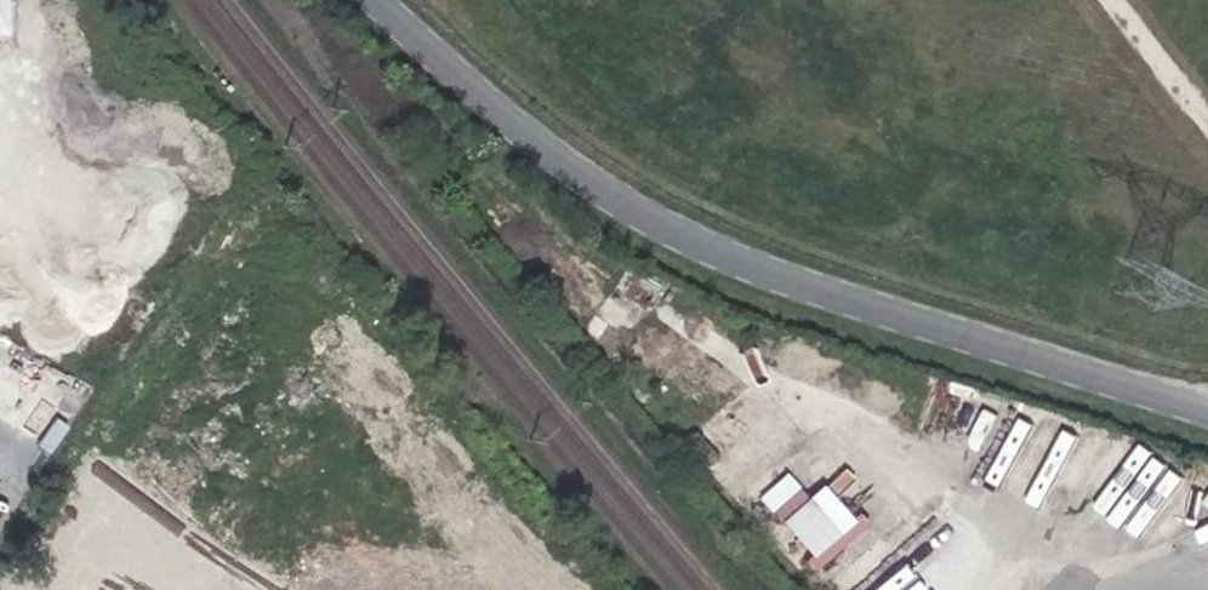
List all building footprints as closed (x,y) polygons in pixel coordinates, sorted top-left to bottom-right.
[(759,497),(821,561),(849,534),(787,470),(759,497)]
